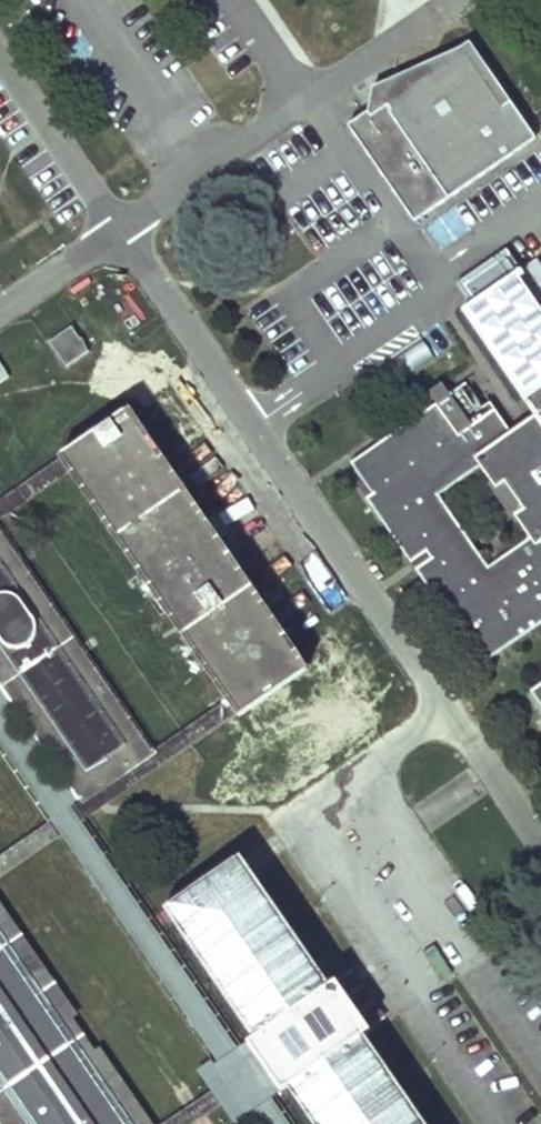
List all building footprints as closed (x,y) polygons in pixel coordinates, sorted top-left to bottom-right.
[(414,218),(536,135),(510,98),(506,101),(469,46),(390,73),(370,83),(368,108),(348,121),(414,218)] [(521,268),(506,248),(457,282),(472,303),(521,268)] [(512,430),(491,398),(476,408),(461,384),(351,460),(373,491),(367,496),(459,630),(466,625),(487,657),(540,619),(540,265),(536,258),(521,268),(472,303),(464,309),(536,414),(512,430)] [(47,344),(66,371),(93,353),(74,326),(47,344)] [(409,373),(431,357),(422,344),(400,361),(409,373)] [(208,522),(131,409),(61,457),(67,466),(72,473),(227,698),(232,706),(237,713),(240,717),(308,670),(232,557),(226,548),(208,522)] [(72,473),(67,466),(61,457),(0,498),(0,521),(72,473)] [(0,531),(0,675),(18,702),(38,731),(51,750),(72,780),(84,797),(149,751),(0,531)] [(273,1098),(282,1093),(247,1042),(236,1048),(81,821),(92,813),(104,805),(237,713),(232,706),(227,698),(149,751),(84,797),(72,780),(58,790),(37,760),(51,750),(38,731),(25,743),(4,710),(18,702),(0,675),(0,744),(52,819),(0,854),(0,879),(63,835),(219,1060),(201,1073),(212,1089),(159,1123),(195,1123),(223,1105),(237,1122),(255,1112),(263,1123),(291,1123),(273,1098)] [(540,708),(540,678),(527,688),(540,708)] [(237,860),(169,904),(259,1034),(247,1042),(282,1093),(293,1085),(320,1123),(420,1123),(360,1037),(371,1030),(343,989),(338,980),(327,988),(248,876),(237,860)] [(121,1123),(147,1123),(0,910),(0,947),(121,1123)] [(0,947),(0,1120),(3,1123),(121,1123),(0,947)] [(387,1020),(353,970),(338,980),(343,989),(371,1030),(387,1020)]
